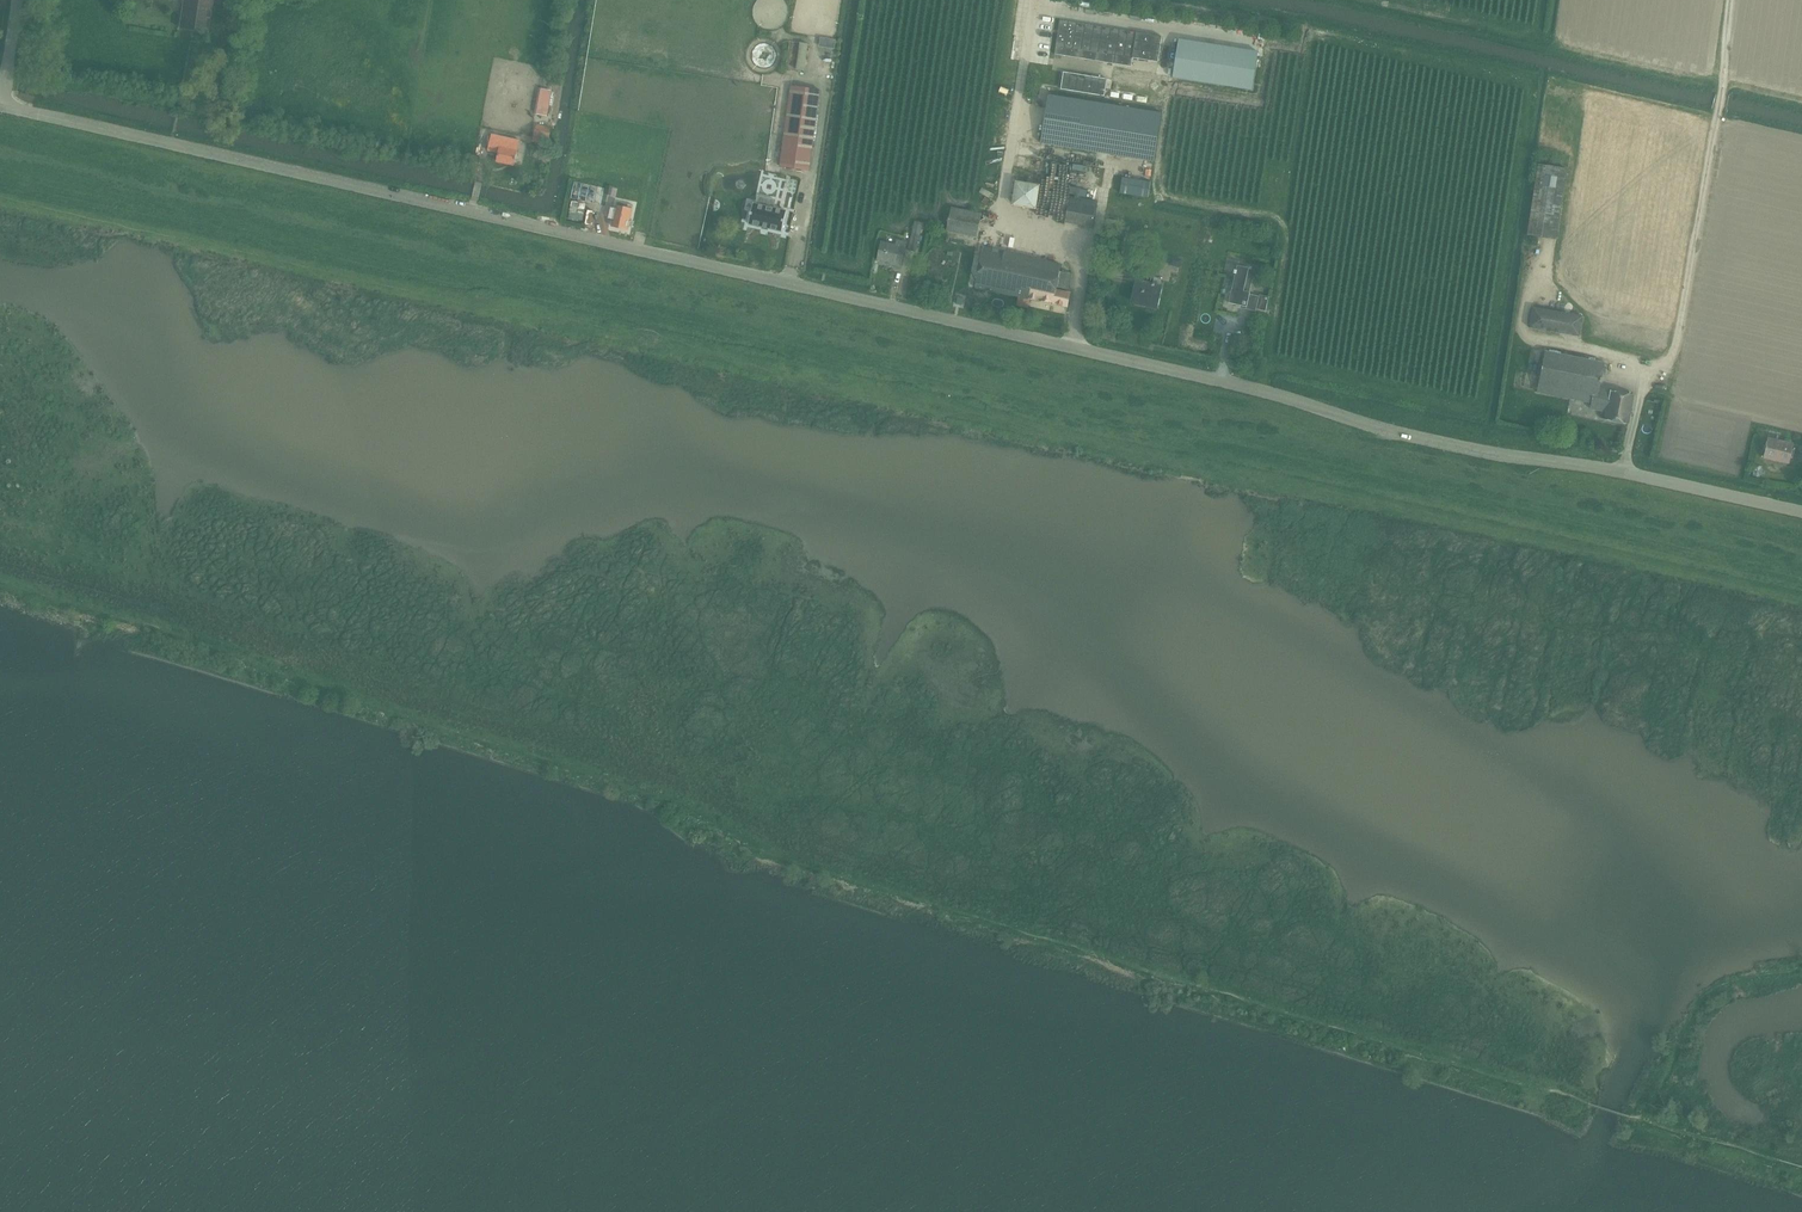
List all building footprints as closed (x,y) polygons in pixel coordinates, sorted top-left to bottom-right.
[(179,28),(208,32),(213,0),(183,0),(179,28)] [(1073,16),(1067,49),(1143,62),(1145,53),(1170,57),(1174,32),(1146,28),(1073,16)] [(1185,38),(1181,66),(1261,79),(1266,51),(1185,38)] [(543,68),(542,75),(551,77),(552,70),(543,68)] [(1064,73),(1061,89),(1104,96),(1107,80),(1064,73)] [(809,171),(813,141),(820,90),(791,86),(780,167),(809,171)] [(539,88),(536,104),(534,114),(547,116),(552,90),(539,88)] [(1106,92),(1105,98),(1134,103),(1135,96),(1106,92)] [(1161,113),(1048,95),(1041,142),(1154,160),(1161,113)] [(537,124),(534,136),(549,140),(552,127),(551,127),(537,124)] [(487,151),(498,153),(497,162),(514,166),(517,151),(519,140),(491,134),(487,151)] [(1150,181),(1122,177),(1120,193),(1148,198),(1150,181)] [(763,211),(757,234),(781,239),(786,217),(786,216),(787,210),(792,211),(798,184),(779,180),(773,207),(775,207),(773,213),(763,211)] [(1011,206),(1036,210),(1040,184),(1015,181),(1011,206)] [(1548,185),(1526,327),(1561,332),(1558,356),(1605,363),(1608,339),(1597,338),(1618,196),(1548,185)] [(1070,187),(1069,194),(1080,196),(1081,188),(1070,187)] [(1097,202),(1069,196),(1064,221),(1092,227),(1097,202)] [(572,201),(570,213),(569,218),(582,220),(583,215),(586,204),(572,201)] [(628,229),(632,209),(616,206),(612,225),(628,229)] [(977,237),(982,214),(951,207),(946,230),(977,237)] [(1145,224),(1160,226),(1161,216),(1147,214),(1145,224)] [(915,252),(922,223),(915,221),(908,250),(915,252)] [(1125,273),(1132,235),(1120,233),(1113,271),(1125,273)] [(877,259),(894,263),(893,265),(900,266),(906,241),(896,239),(895,244),(882,241),(877,259)] [(1067,292),(1068,291),(1056,288),(1056,287),(1068,289),(1071,274),(1061,272),(1062,264),(984,246),(975,287),(1018,296),(1030,299),(1067,307),(1070,293),(1067,292)] [(1171,257),(1169,265),(1180,268),(1182,259),(1171,257)] [(1235,273),(1232,288),(1228,302),(1247,307),(1255,270),(1237,265),(1236,270),(1235,270),(1234,273),(1235,273)] [(1138,279),(1132,302),(1155,307),(1161,284),(1161,280),(1154,276),(1153,283),(1143,280),(1138,279)] [(1265,311),(1269,297),(1259,295),(1256,309),(1265,311)] [(1028,308),(1030,299),(1018,296),(1016,306),(1028,308)] [(1201,324),(1199,335),(1204,336),(1207,325),(1201,324)] [(1763,457),(1776,460),(1789,463),(1790,458),(1792,458),(1794,450),(1792,449),(1793,444),(1767,439),(1763,457)]
